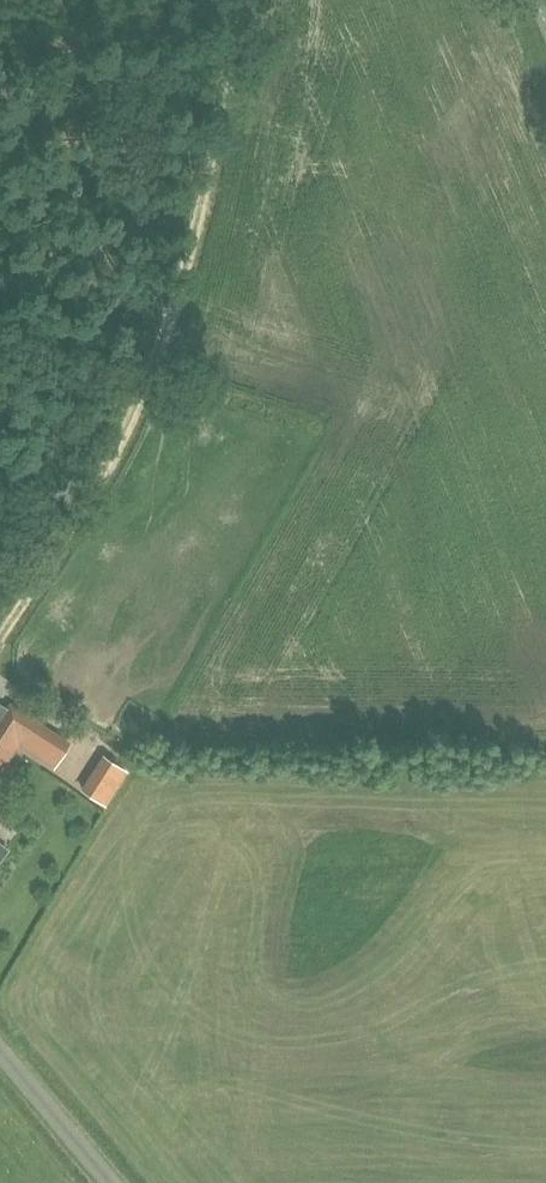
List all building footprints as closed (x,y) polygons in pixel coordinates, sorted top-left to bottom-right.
[(30,731),(1,713),(0,715),(0,774),(30,731)]
